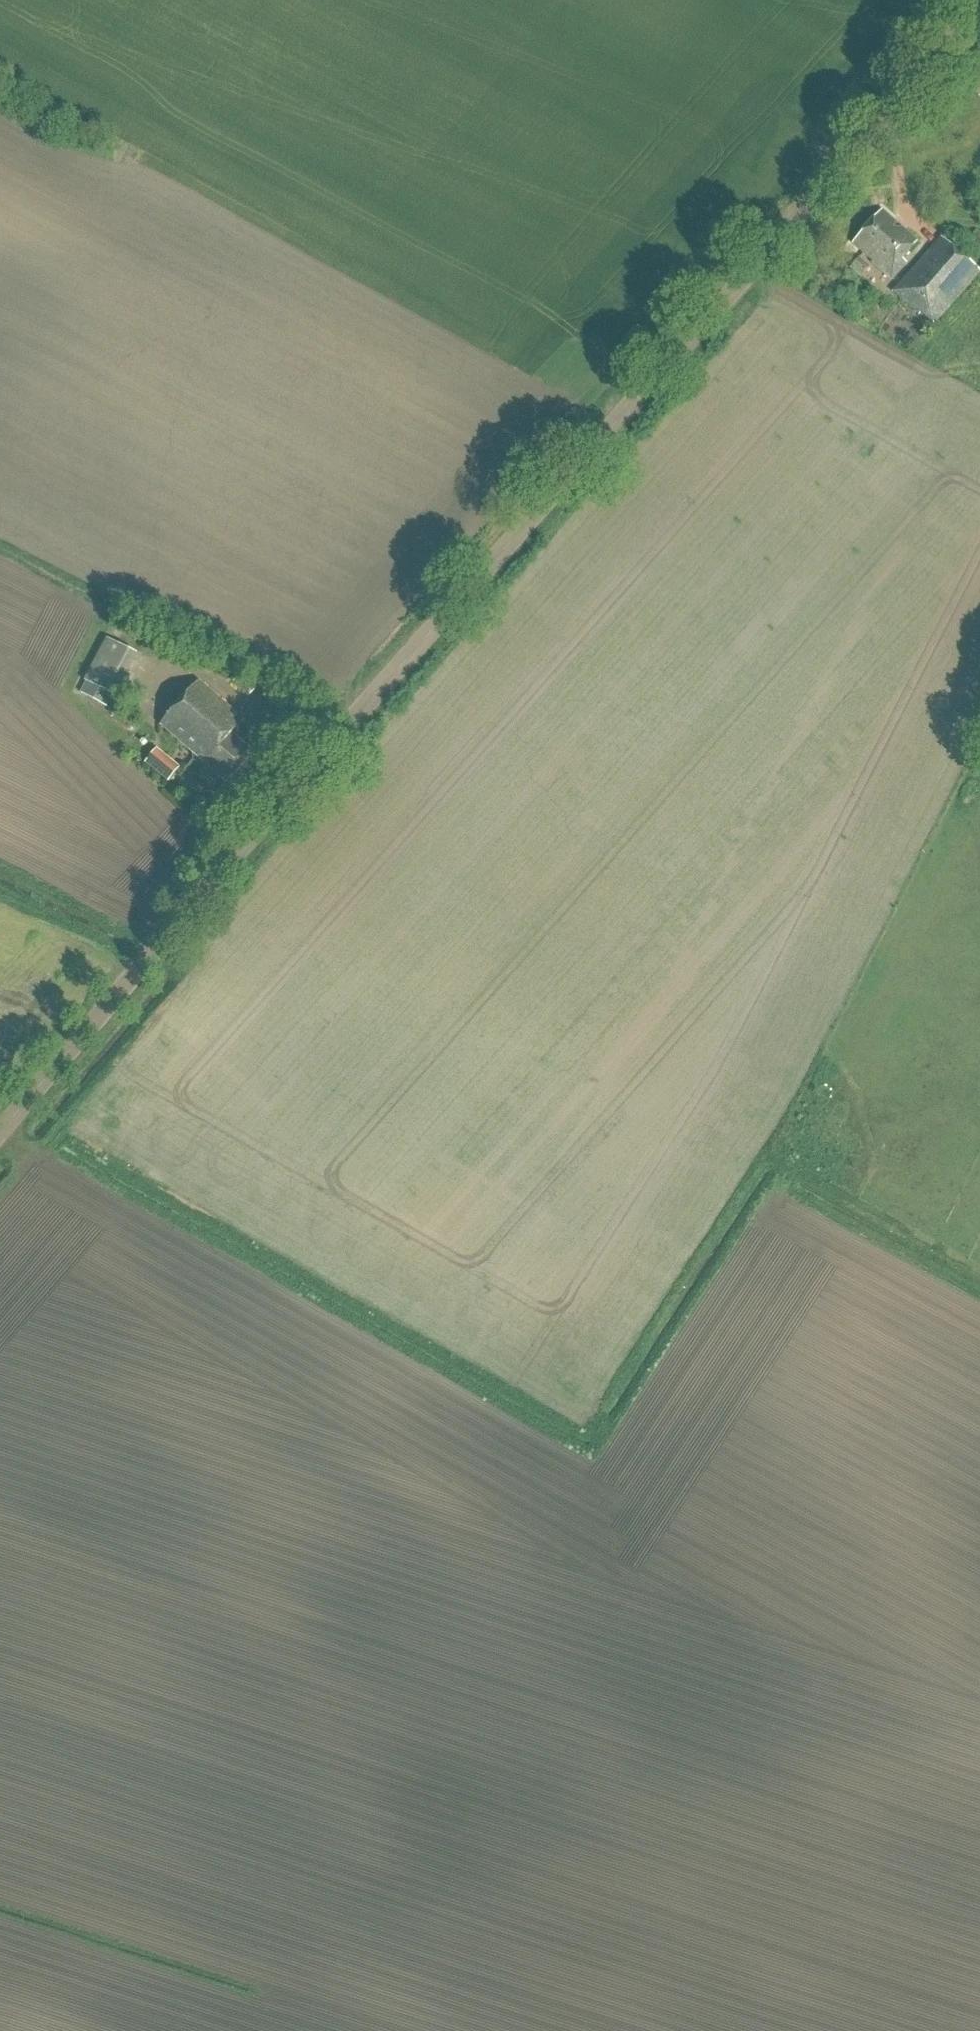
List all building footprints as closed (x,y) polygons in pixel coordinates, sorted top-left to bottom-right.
[(880,212),(852,244),(887,276),(916,244),(880,212)] [(934,325),(979,271),(940,237),(893,291),(897,294),(895,297),(918,316),(921,313),(934,325)] [(858,259),(848,270),(859,280),(869,269),(858,259)] [(111,695),(133,654),(102,638),(80,678),(82,679),(76,691),(103,705),(109,694),(111,695)] [(231,683),(247,699),(257,689),(241,673),(231,683)] [(206,767),(207,766),(227,783),(253,753),(233,736),(244,723),(198,684),(161,728),(206,767)] [(180,769),(157,750),(145,765),(168,783),(180,769)]
